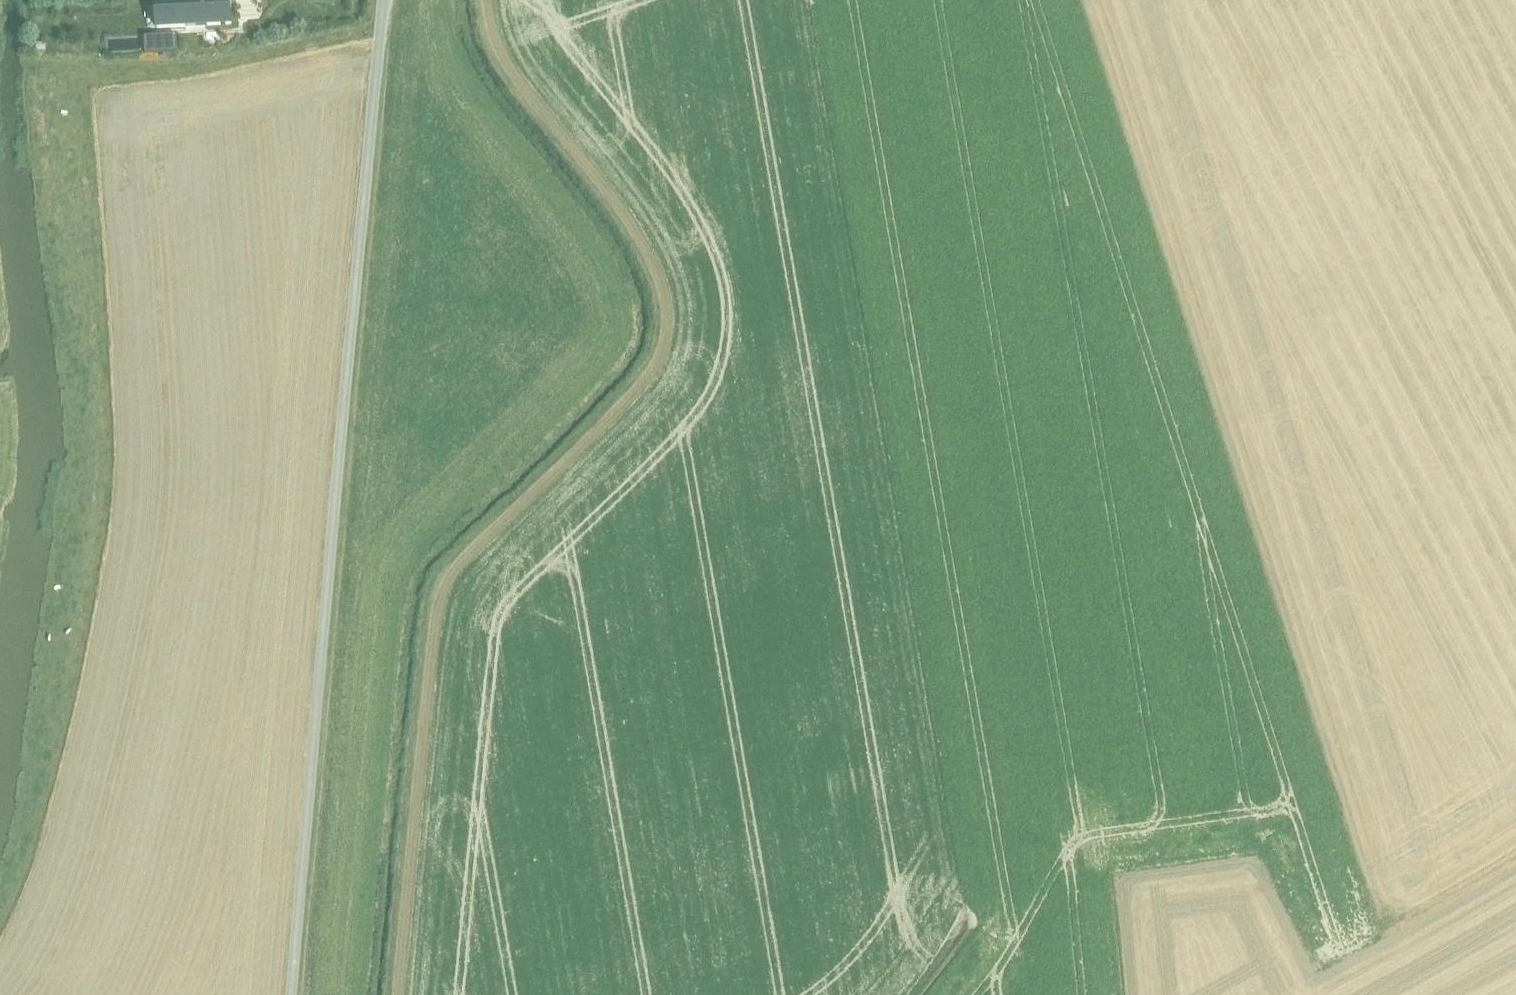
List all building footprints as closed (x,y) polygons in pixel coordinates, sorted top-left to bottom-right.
[(157,28),(232,24),(231,0),(156,0),(157,28)] [(177,35),(145,37),(146,53),(178,51),(177,35)]
